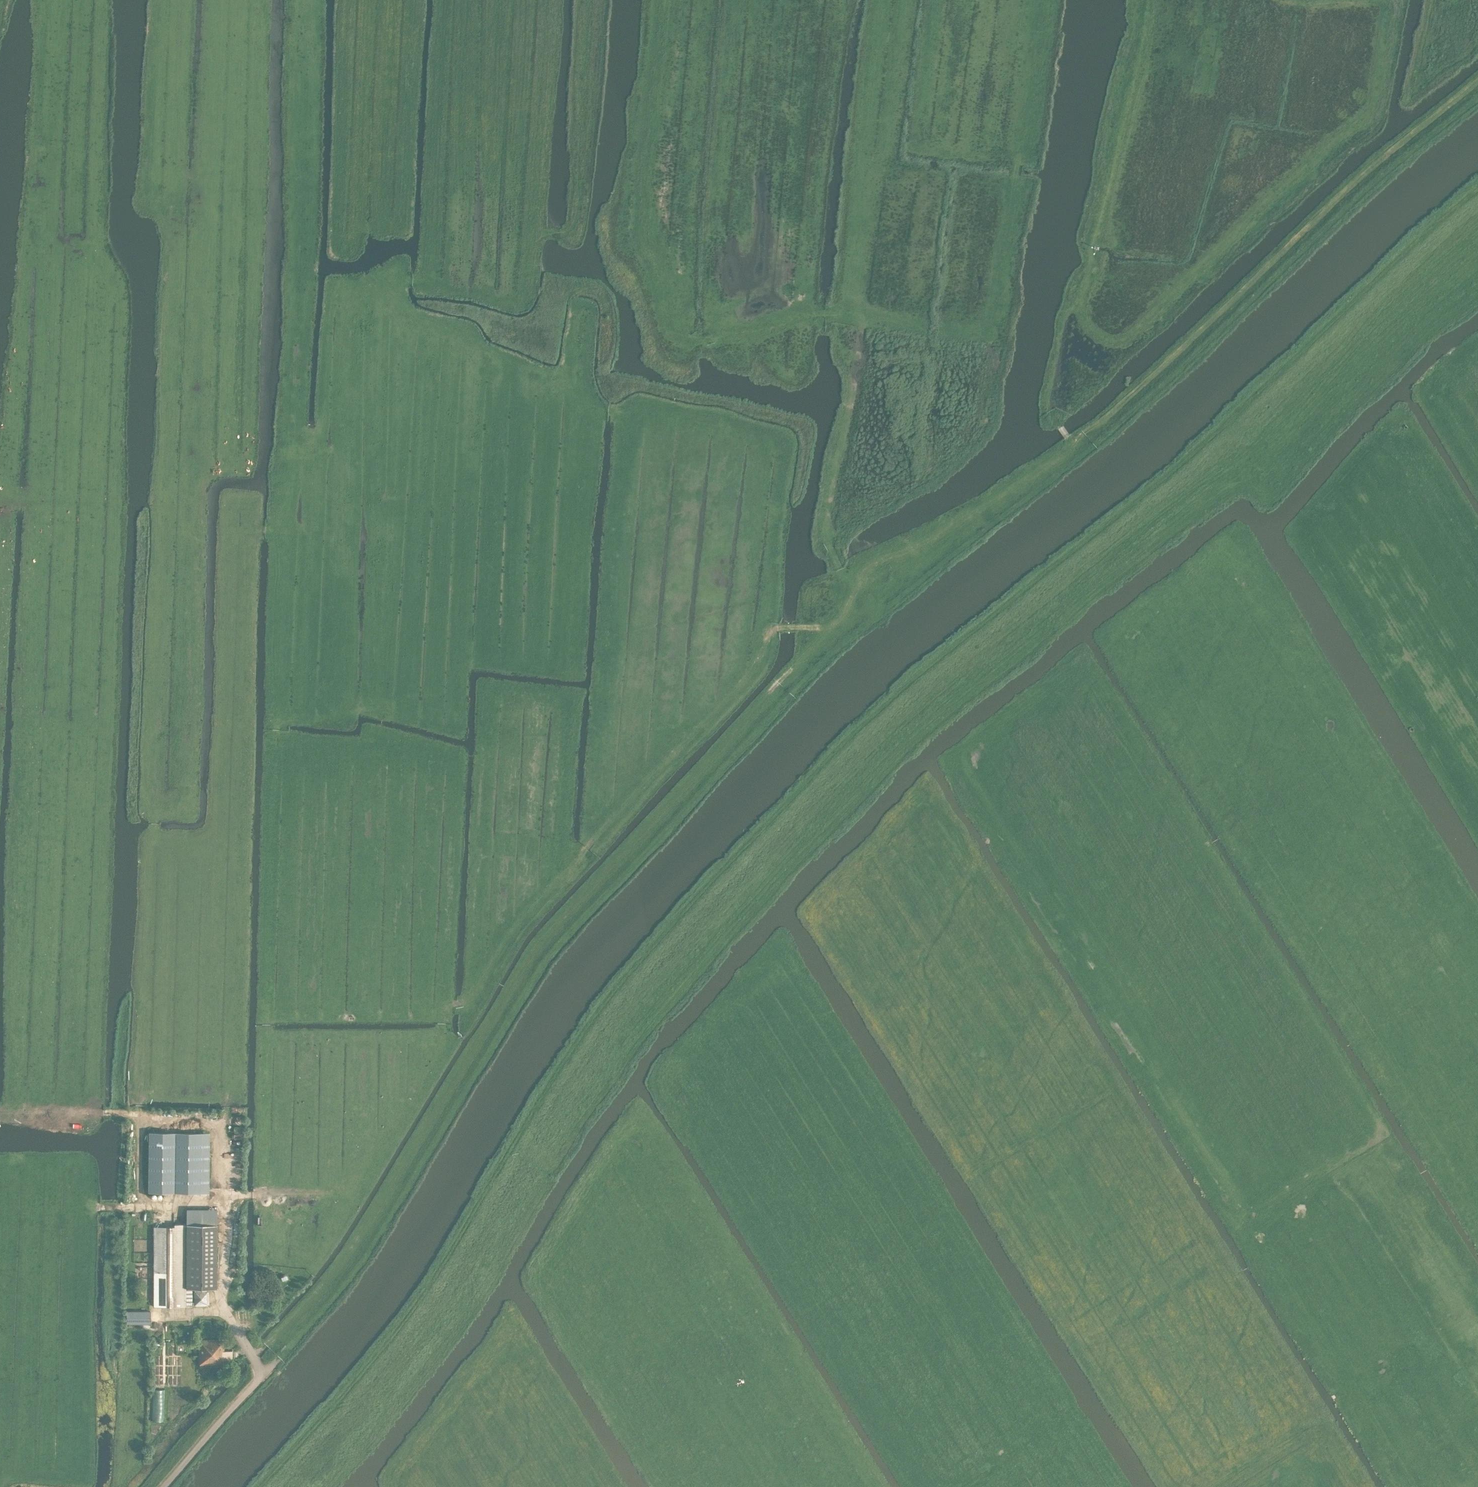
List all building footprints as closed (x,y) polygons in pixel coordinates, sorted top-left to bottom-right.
[(149,1131),(148,1191),(208,1192),(209,1132),(149,1131)] [(186,1225),(184,1225),(153,1226),(154,1305),(185,1305),(185,1288),(216,1288),(217,1224),(186,1224),(186,1225)] [(151,1323),(151,1310),(126,1310),(126,1323),(151,1323)] [(199,1339),(199,1363),(224,1363),(224,1359),(232,1359),(232,1350),(224,1350),(224,1339),(199,1339)] [(165,1388),(155,1388),(154,1419),(164,1419),(165,1388)]
